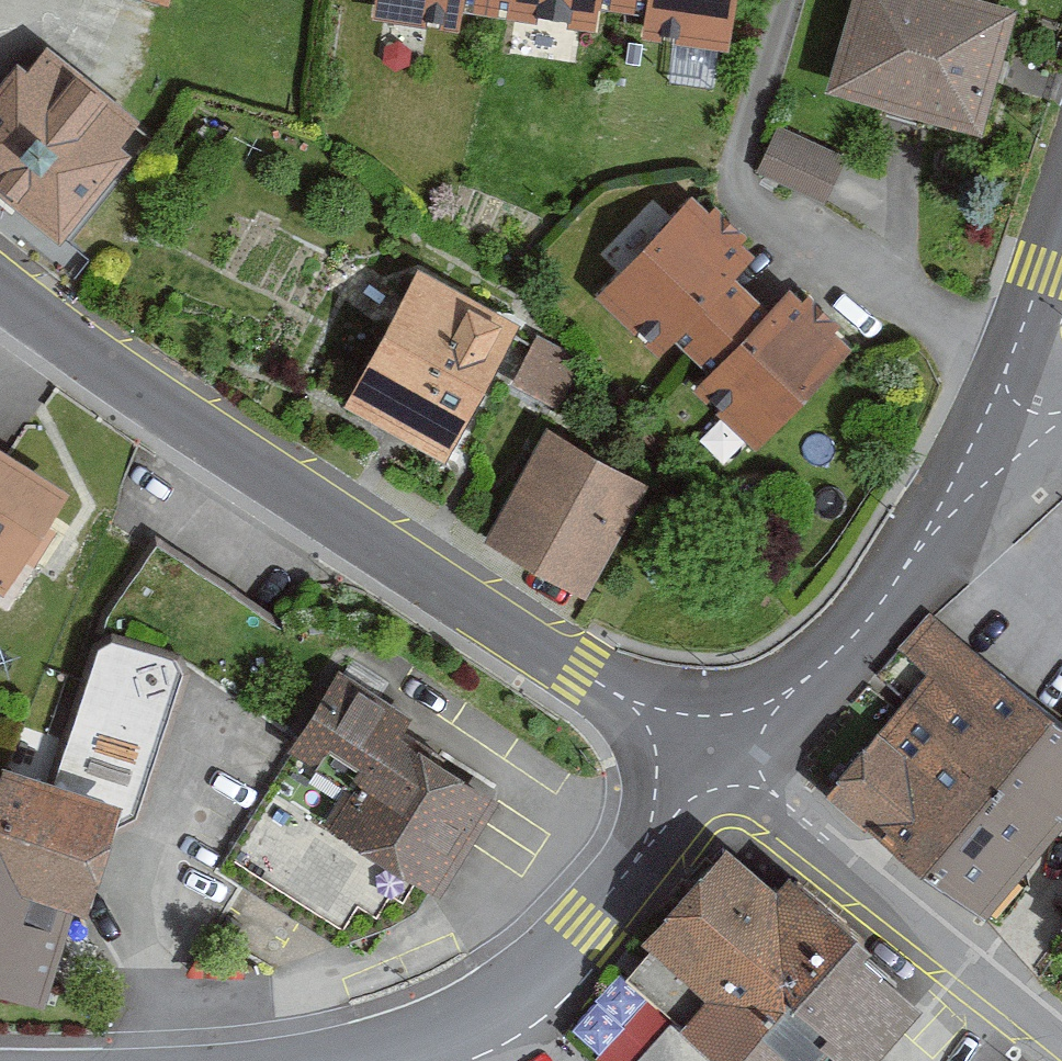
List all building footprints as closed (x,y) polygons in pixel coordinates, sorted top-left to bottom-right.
[(375,18),(458,31),(462,1),(511,10),(593,23),(596,2),(650,10),(647,32),(727,43),(732,0),(378,0),(375,18)] [(992,0),(863,0),(835,95),(985,139),(1022,9),(992,0)] [(0,111),(0,179),(79,244),(150,157),(38,65),(0,111)] [(779,121),(759,168),(827,197),(847,150),(779,121)] [(690,201),(598,298),(659,357),(675,340),(693,356),(714,376),(698,393),(756,448),(849,350),(791,296),(769,319),(728,280),(750,257),(690,201)] [(516,329),(429,280),(357,407),(444,456),(516,329)] [(536,331),(514,380),(547,394),(568,345),(536,331)] [(656,491),(559,436),(499,543),(596,598),(656,491)] [(0,458),(0,586),(2,587),(61,498),(0,458)] [(1059,721),(932,617),(900,657),(937,687),(846,798),(936,871),(996,797),(1059,721)] [(64,1007),(91,917),(112,923),(188,662),(106,638),(66,775),(25,763),(21,778),(0,849),(0,989),(64,1007)] [(420,724),(348,680),(301,758),(353,790),(333,824),(455,898),(515,801),(412,738),(420,724)] [(1059,721),(996,797),(936,871),(990,915),(1061,827),(1061,723),(1059,721)] [(0,771),(0,849),(21,778),(0,771)] [(749,852),(669,949),(732,1000),(704,1034),(736,1060),(842,1060),(845,1056),(851,1060),(908,1060),(959,999),(803,873),(792,887),(749,852)]
